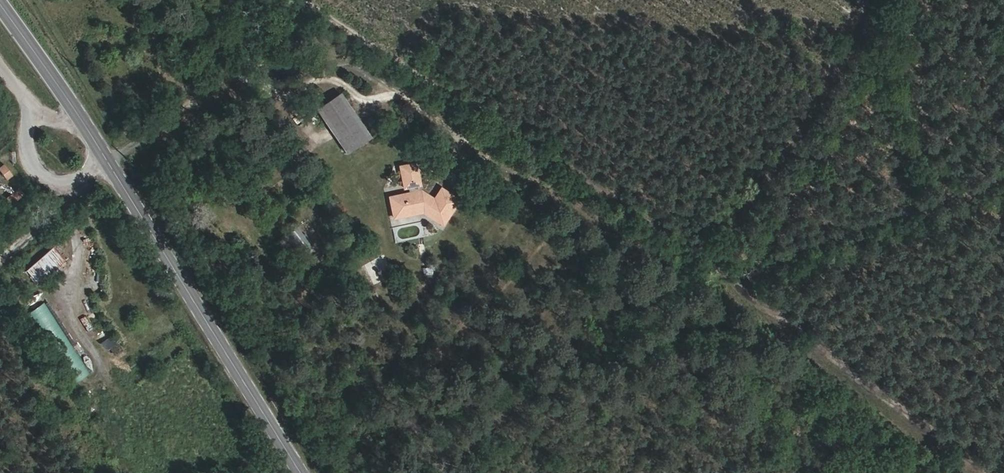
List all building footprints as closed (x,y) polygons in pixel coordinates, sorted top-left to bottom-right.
[(359,128),(329,85),(305,102),(336,144),(359,128)] [(399,179),(400,185),(378,188),(383,209),(413,202),(434,218),(452,193),(432,179),(424,191),(413,183),(408,154),(389,157),(393,179),(399,179)] [(36,281),(64,257),(53,244),(25,268),(36,281)] [(89,373),(48,300),(32,308),(73,382),(89,373)]
